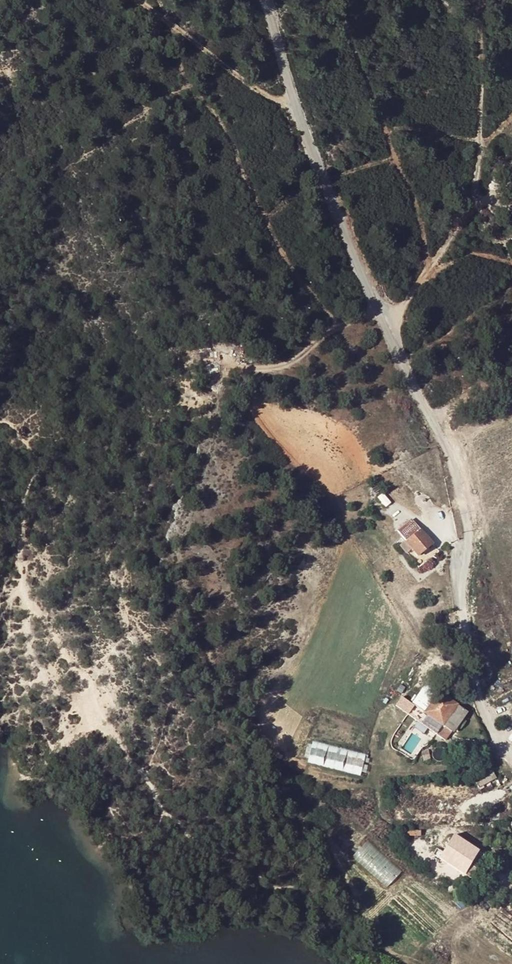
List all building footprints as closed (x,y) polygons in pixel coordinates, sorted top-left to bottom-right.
[(412,520),(398,531),(405,541),(417,556),(431,545),(412,520)] [(445,730),(448,726),(444,724),(458,706),(428,685),(408,714),(437,734),(441,727),(445,730)] [(404,696),(397,705),(408,713),(414,704),(404,696)] [(466,712),(458,706),(444,724),(448,726),(453,730),(466,712)] [(446,756),(446,755),(446,754),(446,753),(445,751),(444,750),(443,749),(442,748),(440,748),(439,748),(438,748),(437,749),(435,749),(434,751),(433,752),(433,754),(433,755),(433,757),(434,759),(435,760),(436,761),(438,762),(439,762),(440,762),(442,762),(443,761),(444,760),(445,759),(446,757),(446,756)] [(428,750),(421,752),(424,761),(431,759),(428,750)] [(491,771),(474,781),(481,794),(499,785),(491,771)] [(414,827),(404,828),(405,837),(423,835),(423,830),(414,830),(414,827)] [(439,849),(435,856),(468,878),(483,855),(454,835),(442,852),(439,849)] [(368,841),(356,855),(376,873),(389,858),(368,841)]
